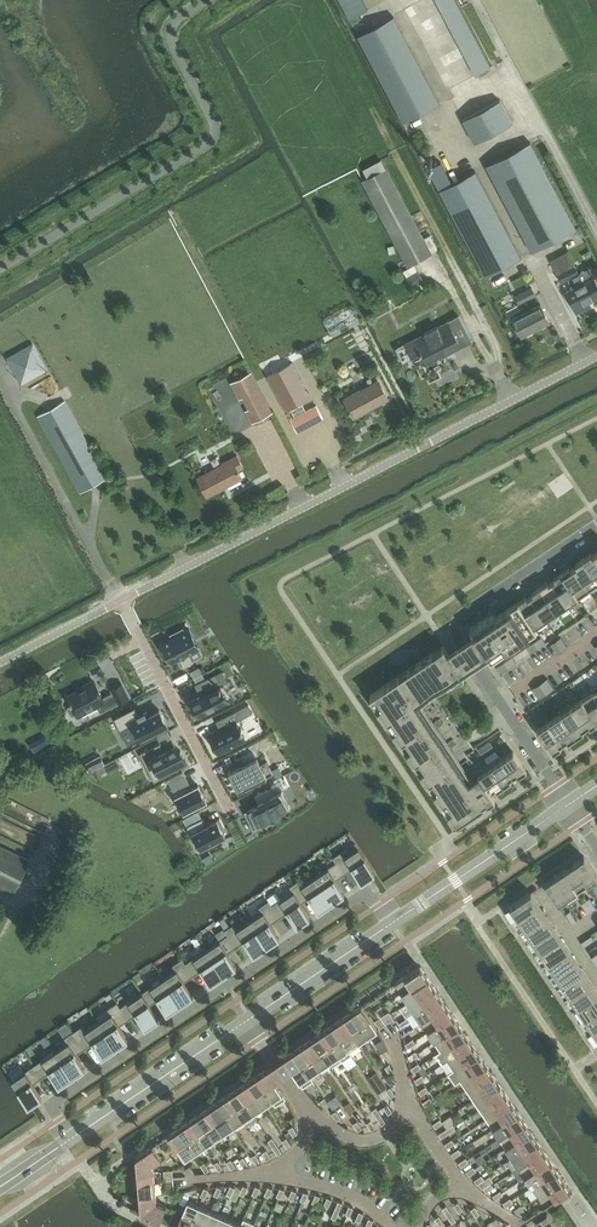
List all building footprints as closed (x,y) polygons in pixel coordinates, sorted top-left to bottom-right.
[(349,18),(367,9),(363,0),(340,0),(349,18)] [(456,0),(437,0),(476,75),(491,67),(456,0)] [(404,121),(440,102),(394,16),(359,34),(404,121)] [(476,142),(512,123),(500,99),(463,119),(476,142)] [(577,228),(531,142),(487,165),(533,251),(577,228)] [(424,151),(420,154),(424,161),(428,159),(424,151)] [(432,254),(387,167),(383,159),(364,168),(368,177),(363,179),(408,266),(432,254)] [(476,171),(453,183),(442,162),(429,168),(486,276),(522,257),(476,171)] [(407,276),(410,282),(420,277),(419,276),(421,276),(415,264),(404,270),(407,276)] [(574,265),(558,273),(562,282),(571,278),(570,277),(578,273),(574,265)] [(596,297),(596,284),(594,277),(566,292),(576,309),(596,297)] [(531,287),(516,295),(520,304),(536,296),(531,287)] [(391,298),(384,302),(387,307),(394,303),(391,298)] [(523,336),(550,321),(541,304),(514,318),(523,336)] [(422,353),(428,364),(462,346),(449,321),(406,343),(412,355),(420,350),(422,353)] [(6,355),(20,381),(47,366),(32,341),(6,355)] [(268,375),(286,410),(310,397),(292,363),(268,375)] [(254,379),(235,389),(255,427),(275,417),(254,379)] [(355,417),(389,398),(379,380),(345,398),(355,417)] [(81,492),(108,477),(65,400),(38,415),(81,492)] [(323,418),(317,405),(291,419),(298,431),(323,418)] [(238,470),(244,467),(237,454),(223,462),(224,463),(198,477),(208,495),(242,477),(238,470)] [(584,557),(596,577),(596,554),(596,552),(593,554),(592,552),(584,557)] [(574,567),(589,589),(590,589),(596,584),(596,577),(584,557),(576,563),(578,565),(574,567)] [(570,567),(562,572),(578,596),(580,599),(591,591),(590,589),(589,589),(574,567),(571,569),(570,567)] [(556,579),(553,581),(568,603),(578,596),(562,572),(554,577),(556,579)] [(548,581),(540,587),(557,611),(568,603),(553,581),(549,583),(548,581)] [(534,594),(531,596),(546,618),(557,611),(540,587),(533,592),(534,594)] [(526,596),(519,601),(535,625),(546,618),(531,596),(528,598),(526,596)] [(535,625),(519,601),(496,617),(491,620),(488,616),(470,628),(491,660),(538,629),(535,625)] [(173,636),(163,641),(173,661),(176,660),(181,657),(185,666),(194,661),(190,653),(200,648),(195,637),(190,628),(186,630),(184,627),(176,631),(171,633),(171,634),(172,634),(173,636)] [(543,636),(539,639),(543,645),(547,642),(543,636)] [(561,637),(556,640),(560,645),(565,642),(561,637)] [(539,639),(535,642),(539,648),(543,645),(539,639)] [(551,643),(555,649),(560,645),(556,640),(551,643)] [(535,642),(531,644),(535,650),(539,648),(535,642)] [(565,642),(560,645),(563,650),(568,647),(565,642)] [(560,645),(555,649),(558,654),(563,650),(560,645)] [(479,774),(478,775),(469,781),(415,702),(461,671),(444,646),(370,695),(456,824),(485,804),(484,802),(487,800),(488,802),(495,798),(479,774)] [(513,656),(509,659),(513,665),(517,662),(513,656)] [(509,659),(505,661),(509,667),(513,665),(509,659)] [(505,661),(501,664),(505,670),(509,667),(505,661)] [(505,670),(501,664),(497,667),(501,673),(505,670)] [(200,666),(191,671),(195,677),(203,673),(200,666)] [(204,694),(193,700),(200,714),(208,710),(208,711),(234,698),(225,683),(219,685),(214,675),(217,674),(216,673),(206,678),(195,684),(196,684),(198,683),(204,694)] [(548,678),(543,681),(546,686),(551,683),(548,678)] [(128,694),(121,681),(112,686),(113,690),(102,695),(95,681),(68,695),(73,704),(69,706),(68,709),(71,715),(74,716),(78,713),(79,715),(98,705),(100,709),(128,694)] [(543,681),(538,685),(541,690),(546,686),(543,681)] [(551,683),(546,686),(550,691),(555,688),(551,683)] [(533,688),(536,693),(541,690),(538,685),(533,688)] [(546,686),(541,690),(545,695),(550,691),(546,686)] [(541,690),(536,693),(539,698),(545,695),(541,690)] [(582,699),(596,720),(596,697),(593,691),(593,692),(582,699)] [(572,706),(571,706),(586,728),(589,726),(591,728),(596,724),(596,720),(582,699),(572,706)] [(558,711),(560,713),(576,737),(584,732),(583,730),(586,728),(571,706),(572,706),(570,703),(558,711)] [(135,707),(115,718),(121,730),(130,726),(137,740),(168,724),(160,709),(149,715),(147,711),(139,715),(135,707)] [(221,728),(210,734),(220,753),(246,739),(242,730),(243,730),(242,728),(241,728),(237,721),(241,718),(237,710),(217,720),(221,728)] [(560,713),(549,721),(564,743),(567,741),(568,743),(576,737),(560,713)] [(564,743),(549,721),(538,729),(554,753),(562,747),(561,745),(564,743)] [(161,742),(140,753),(148,768),(156,764),(163,777),(180,768),(179,766),(188,762),(181,750),(179,751),(175,744),(165,750),(161,742)] [(514,750),(502,758),(514,776),(517,774),(519,776),(528,770),(514,750)] [(500,754),(488,762),(504,786),(512,781),(511,779),(514,776),(502,758),(500,754)] [(240,766),(229,771),(234,781),(239,791),(241,790),(264,778),(274,773),(267,760),(264,761),(261,763),(258,756),(254,758),(246,763),(242,755),(236,758),(240,766)] [(475,771),(478,775),(479,774),(495,798),(496,797),(492,791),(494,790),(496,792),(504,786),(488,762),(475,771)] [(253,818),(249,820),(254,830),(254,831),(255,830),(263,826),(262,824),(263,823),(282,814),(281,811),(291,806),(282,790),(289,786),(285,777),(272,784),(273,786),(264,791),(255,795),(260,804),(249,810),(253,818)] [(189,784),(175,791),(185,811),(207,799),(199,785),(191,789),(189,784)] [(203,818),(188,826),(199,848),(207,844),(209,847),(220,842),(218,839),(225,835),(222,828),(225,827),(224,824),(221,818),(219,819),(207,825),(203,818)] [(13,892),(30,859),(0,845),(0,885),(13,892)] [(337,861),(345,874),(356,867),(363,878),(374,871),(375,870),(359,846),(346,855),(343,850),(333,857),(337,861)] [(590,885),(596,881),(596,874),(585,856),(575,862),(590,885)] [(345,874),(337,861),(328,867),(328,868),(316,876),(331,899),(342,892),(335,881),(345,874)] [(590,885),(575,862),(565,869),(580,892),(590,885)] [(580,892),(565,869),(555,876),(570,899),(580,892)] [(331,899),(316,876),(303,884),(300,879),(291,885),(303,902),(313,896),(320,907),(331,899)] [(570,899),(555,876),(545,882),(560,905),(570,899)] [(303,902),(291,885),(290,886),(293,891),(281,899),(272,904),(281,917),(291,910),(298,921),(309,914),(309,915),(310,914),(303,902)] [(518,917),(539,902),(532,891),(510,905),(518,917)] [(281,917),(272,904),(269,900),(260,906),(263,911),(251,919),(266,943),(277,935),(270,924),(281,917)] [(539,902),(518,917),(526,928),(547,914),(539,902)] [(533,939),(554,925),(547,914),(526,928),(533,939)] [(266,943),(251,919),(238,928),(235,923),(225,929),(228,934),(237,947),(248,939),(255,950),(266,943)] [(554,925),(533,939),(541,951),(562,936),(554,925)] [(237,947),(228,934),(219,940),(220,940),(207,949),(223,972),(234,964),(227,953),(237,947)] [(562,936),(541,951),(548,962),(569,948),(562,936)] [(556,973),(577,959),(569,948),(548,962),(556,973)] [(186,963),(194,975),(205,968),(212,979),(223,972),(207,949),(195,957),(186,963)] [(194,975),(186,963),(183,958),(173,964),(177,969),(164,978),(180,1001),(191,994),(183,982),(194,975)] [(563,984),(585,970),(577,959),(556,973),(563,984)] [(395,983),(402,993),(427,976),(420,966),(395,983)] [(571,996),(592,982),(585,970),(563,984),(571,996)] [(408,1002),(434,985),(427,976),(402,993),(408,1002)] [(180,1001),(164,978),(152,986),(143,991),(151,1004),(161,997),(169,1008),(180,1001)] [(571,996),(579,1007),(596,995),(596,989),(592,982),(571,996)] [(415,1012),(440,995),(434,985),(408,1002),(415,1012)] [(151,1004),(143,991),(142,992),(130,1001),(130,1000),(121,1006),(129,1019),(140,1012),(147,1023),(157,1016),(159,1015),(151,1004)] [(421,1022),(447,1005),(440,995),(415,1012),(421,1022)] [(596,1011),(596,995),(579,1007),(586,1018),(596,1011)] [(101,1023),(102,1026),(115,1045),(126,1037),(119,1026),(129,1019),(121,1006),(118,1001),(108,1008),(112,1013),(99,1021),(101,1023)] [(362,1005),(352,1012),(368,1036),(378,1029),(362,1005)] [(428,1032),(453,1014),(447,1005),(421,1022),(428,1032)] [(394,1018),(390,1011),(382,1016),(386,1024),(394,1018)] [(586,1018),(594,1030),(596,1027),(596,1011),(586,1018)] [(342,1018),(358,1043),(368,1036),(352,1012),(342,1018)] [(434,1041),(460,1024),(453,1014),(428,1032),(434,1041)] [(332,1025),(352,1054),(353,1054),(349,1049),(358,1043),(342,1018),(332,1025)] [(384,1025),(379,1018),(375,1020),(380,1028),(384,1025)] [(400,1023),(402,1026),(410,1022),(407,1018),(400,1023)] [(101,1023),(99,1021),(87,1030),(83,1025),(74,1031),(86,1048),(96,1041),(104,1052),(115,1045),(102,1026),(101,1024),(101,1023)] [(436,1054),(466,1034),(460,1024),(434,1041),(440,1050),(435,1054),(436,1054)] [(323,1031),(342,1061),(352,1054),(332,1025),(323,1031)] [(72,1074),(83,1066),(75,1055),(86,1048),(74,1031),(65,1037),(68,1042),(56,1050),(72,1074)] [(313,1038),(329,1062),(339,1056),(342,1061),(323,1031),(313,1038)] [(442,1064),(473,1044),(466,1034),(436,1054),(442,1064)] [(303,1044),(320,1069),(329,1062),(313,1038),(303,1044)] [(406,1043),(407,1044),(409,1047),(416,1042),(413,1038),(406,1043)] [(294,1051),(313,1080),(314,1080),(311,1075),(320,1069),(303,1044),(294,1051)] [(449,1074),(479,1053),(473,1044),(442,1064),(443,1064),(448,1061),(453,1070),(448,1073),(449,1074)] [(34,1064),(43,1077),(53,1070),(61,1081),(72,1074),(56,1050),(44,1059),(43,1058),(34,1064)] [(313,1080),(294,1051),(284,1058),(303,1087),(313,1080)] [(409,1056),(411,1059),(411,1060),(419,1055),(416,1051),(409,1056)] [(455,1083),(486,1063),(479,1053),(449,1074),(455,1083)] [(419,1063),(412,1067),(415,1071),(422,1067),(419,1063)] [(467,1090),(492,1073),(486,1063),(455,1083),(455,1084),(461,1080),(467,1090)] [(43,1077),(34,1064),(25,1071),(12,1079),(28,1103),(30,1102),(29,1102),(40,1095),(32,1084),(43,1077)] [(385,1067),(390,1074),(394,1071),(389,1064),(385,1067)] [(257,1076),(276,1105),(287,1098),(267,1069),(257,1076)] [(473,1099),(499,1082),(492,1073),(467,1090),(473,1099)] [(415,1079),(416,1081),(418,1083),(425,1078),(422,1074),(415,1079)] [(247,1082),(263,1107),(273,1100),(276,1106),(276,1105),(257,1076),(247,1082)] [(263,1107),(247,1082),(237,1089),(254,1113),(263,1107)] [(480,1109),(505,1092),(499,1082),(473,1099),(480,1109)] [(426,1086),(419,1091),(422,1094),(429,1090),(426,1086)] [(392,1097),(396,1094),(391,1087),(387,1089),(392,1097)] [(228,1095),(244,1120),(247,1124),(257,1118),(254,1113),(237,1089),(228,1095)] [(486,1119),(512,1102),(505,1092),(480,1109),(486,1119)] [(218,1102),(234,1126),(244,1120),(228,1095),(218,1102)] [(431,1097),(423,1102),(426,1106),(433,1101),(431,1097)] [(208,1108),(225,1133),(234,1126),(218,1102),(208,1108)] [(493,1128),(518,1111),(512,1102),(486,1119),(493,1128)] [(384,1106),(389,1114),(393,1111),(388,1104),(384,1106)] [(373,1110),(382,1124),(386,1122),(377,1107),(373,1110)] [(199,1115),(215,1139),(225,1133),(208,1108),(199,1115)] [(435,1108),(428,1113),(431,1117),(438,1112),(435,1108)] [(337,1120),(338,1120),(341,1117),(336,1110),(332,1113),(337,1119),(337,1120)] [(499,1138),(525,1121),(518,1111),(493,1128),(499,1138)] [(189,1121),(205,1146),(215,1139),(199,1115),(189,1121)] [(441,1119),(433,1123),(436,1127),(443,1123),(441,1119)] [(372,1130),(373,1129),(376,1127),(371,1120),(367,1123),(372,1130)] [(179,1128),(196,1152),(205,1146),(189,1121),(179,1128)] [(354,1123),(358,1131),(362,1128),(358,1121),(354,1123)] [(506,1148),(531,1131),(525,1121),(499,1138),(506,1148)] [(453,1124),(439,1134),(442,1138),(456,1128),(453,1124)] [(294,1136),(298,1133),(293,1126),(289,1128),(294,1136)] [(196,1152),(179,1128),(169,1134),(186,1159),(196,1152)] [(507,1161),(538,1140),(531,1131),(506,1148),(512,1157),(507,1160),(507,1161)] [(279,1155),(283,1152),(273,1138),(269,1140),(279,1155)] [(288,1148),(289,1147),(292,1145),(287,1138),(283,1140),(288,1148)] [(452,1139),(445,1144),(448,1148),(455,1143),(452,1139)] [(514,1170),(544,1150),(538,1140),(507,1161),(514,1170)] [(162,1158),(153,1145),(137,1156),(142,1212),(160,1220),(166,1205),(157,1201),(154,1164),(162,1158)] [(459,1148),(452,1153),(455,1157),(462,1152),(459,1148)] [(263,1152),(268,1160),(272,1157),(267,1150),(263,1152)] [(525,1177),(551,1160),(544,1150),(514,1170),(514,1171),(519,1167),(525,1177)] [(252,1156),(257,1164),(261,1161),(256,1154),(252,1156)] [(240,1159),(245,1167),(249,1164),(244,1157),(240,1159)] [(459,1162),(462,1166),(469,1161),(466,1157),(459,1162)] [(227,1162),(232,1169),(236,1166),(231,1159),(227,1162)] [(532,1186),(557,1169),(551,1160),(525,1177),(532,1186)] [(219,1171),(223,1168),(219,1161),(214,1163),(219,1171)] [(206,1172),(210,1170),(210,1169),(205,1162),(201,1165),(206,1172)] [(474,1166),(467,1171),(470,1175),(477,1170),(474,1166)] [(538,1196),(564,1179),(557,1169),(532,1186),(538,1196)] [(482,1175),(475,1180),(478,1184),(485,1179),(482,1175)] [(570,1189),(564,1179),(538,1196),(545,1206),(570,1189)] [(491,1183),(484,1188),(487,1192),(494,1187),(491,1183)] [(235,1188),(231,1186),(227,1194),(232,1196),(235,1188)] [(261,1188),(257,1186),(256,1186),(252,1194),(257,1196),(261,1188)] [(209,1189),(208,1189),(205,1187),(201,1195),(206,1197),(209,1189)] [(273,1189),(269,1187),(265,1195),(269,1197),(273,1189)] [(282,1198),(285,1190),(281,1188),(277,1196),(282,1198)] [(501,1190),(493,1195),(496,1199),(503,1194),(501,1190)] [(511,1197),(504,1202),(506,1206),(514,1201),(511,1197)] [(169,1224),(176,1226),(190,1226),(199,1205),(188,1200),(183,1211),(176,1208),(169,1223),(169,1224)] [(336,1219),(343,1203),(339,1201),(332,1217),(336,1219)] [(459,1202),(455,1205),(459,1212),(464,1209),(459,1202)] [(515,1209),(517,1213),(524,1208),(522,1204),(515,1209)] [(190,1226),(203,1226),(210,1210),(200,1206),(199,1205),(190,1226)] [(457,1220),(447,1205),(443,1208),(453,1222),(457,1220)] [(476,1206),(472,1208),(472,1209),(476,1216),(480,1213),(476,1206)] [(203,1226),(215,1226),(220,1215),(212,1211),(210,1210),(203,1226)] [(215,1226),(228,1226),(231,1219),(223,1216),(220,1215),(215,1226)] [(440,1215),(436,1218),(440,1225),(445,1222),(440,1215)] [(552,1219),(549,1215),(541,1220),(544,1225),(552,1219)] [(493,1220),(498,1226),(499,1226),(502,1225),(497,1217),(493,1220)] [(241,1226),(254,1226),(256,1223),(248,1220),(244,1218),(242,1224),(241,1226)]
